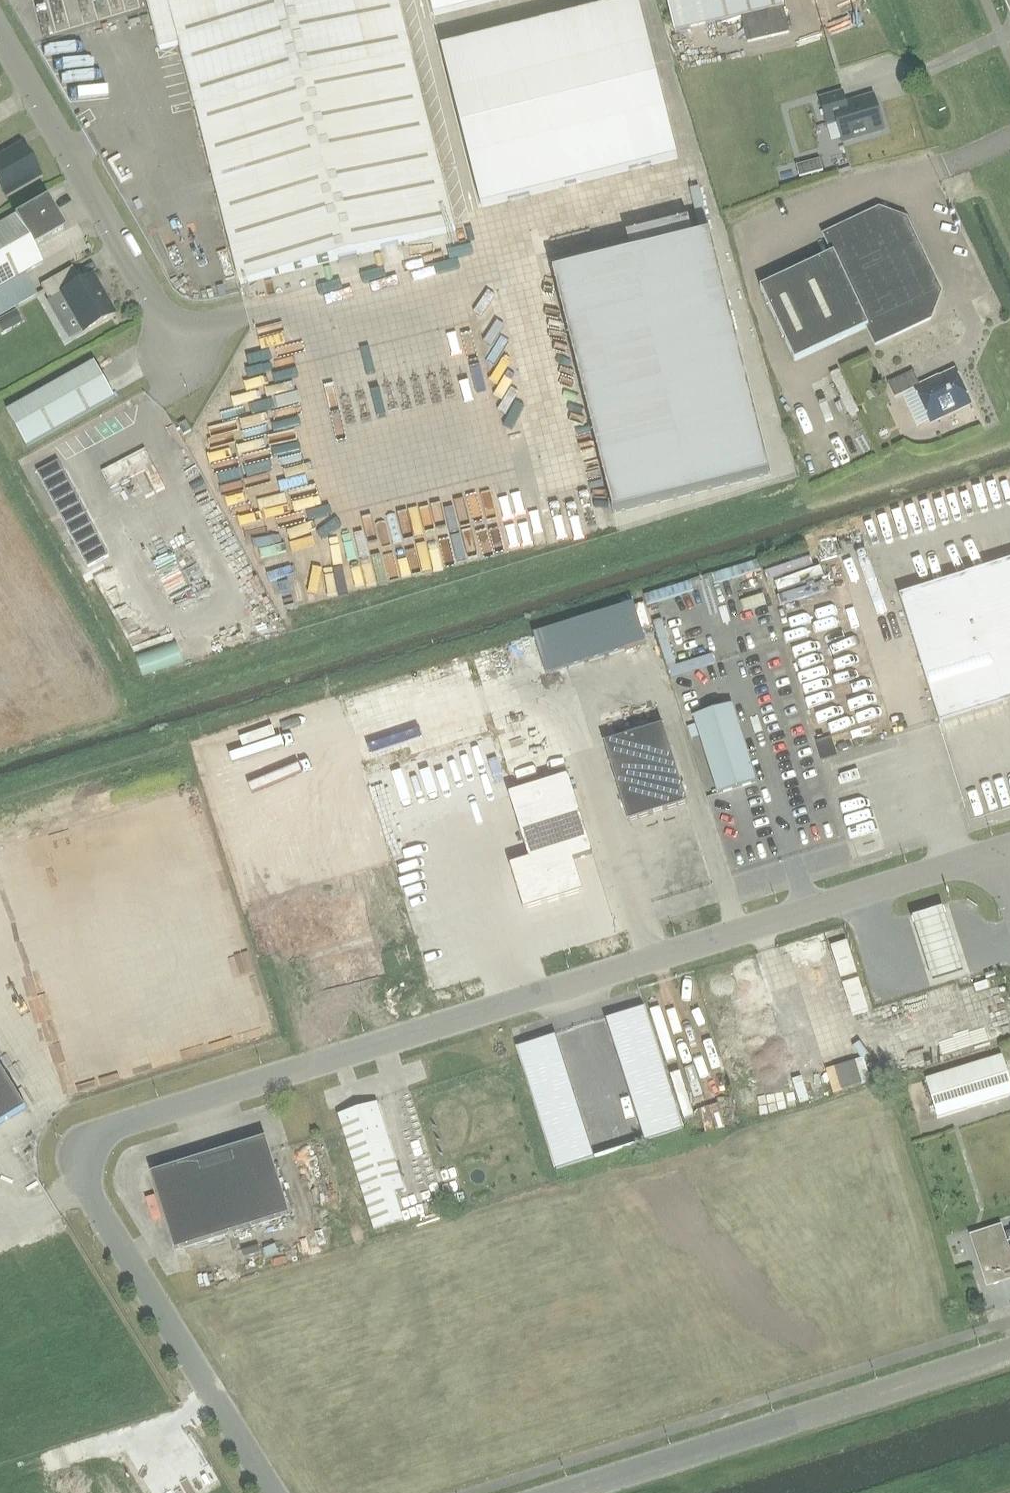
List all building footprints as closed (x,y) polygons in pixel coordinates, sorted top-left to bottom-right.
[(198,110),(241,283),(455,230),(412,56),(413,56),(399,0),(148,0),(160,50),(180,45),(197,110),(198,110)] [(432,11),(473,0),(429,0),(432,11)] [(748,41),(789,32),(783,6),(784,5),(783,0),(668,0),(675,31),(742,15),(748,41)] [(637,2),(443,51),(483,209),(677,160),(637,2)] [(842,138),(842,139),(884,127),(875,97),(847,105),(843,92),(820,99),(827,123),(838,120),(843,138),(842,138)] [(5,194),(40,174),(23,145),(11,152),(10,150),(0,156),(0,186),(5,194)] [(820,160),(797,166),(800,177),(818,172),(823,171),(820,160)] [(43,263),(33,246),(64,228),(46,197),(15,215),(0,224),(0,287),(43,263)] [(940,291),(906,219),(880,209),(844,226),(825,235),(833,252),(761,286),(795,360),(868,326),(876,344),(895,335),(895,334),(931,318),(940,291)] [(632,254),(554,274),(614,514),(771,475),(711,235),(694,239),(689,219),(627,234),(632,254)] [(81,281),(73,267),(42,285),(50,300),(64,292),(85,330),(113,314),(91,275),(81,281)] [(229,286),(237,284),(235,277),(227,279),(229,286)] [(0,320),(0,331),(2,335),(13,329),(5,316),(0,320)] [(96,361),(8,411),(28,446),(115,397),(96,361)] [(914,370),(888,382),(895,397),(915,387),(930,420),(970,401),(956,372),(932,383),(931,379),(920,384),(914,370)] [(184,434),(192,430),(187,420),(179,425),(184,434)] [(57,462),(35,474),(87,569),(108,557),(57,462)] [(967,575),(900,597),(940,724),(1007,703),(1005,697),(1009,696),(1009,564),(1001,568),(984,576),(968,581),(967,575)] [(633,605),(533,636),(545,675),(645,644),(633,605)] [(671,675),(697,668),(694,658),(675,663),(665,619),(658,620),(671,675)] [(733,705),(694,717),(718,794),(757,782),(733,705)] [(663,727),(605,745),(629,822),(687,804),(663,727)] [(530,860),(511,866),(525,910),(581,892),(571,860),(591,854),(567,777),(510,795),(530,860)] [(914,915),(934,981),(965,971),(946,906),(914,915)] [(851,937),(831,943),(851,1015),(872,1009),(851,937)] [(644,1008),(606,1020),(611,1038),(650,1026),(644,1008)] [(669,1048),(683,1044),(671,1008),(657,1012),(669,1048)] [(650,1026),(611,1038),(617,1055),(656,1043),(650,1026)] [(556,1036),(518,1048),(523,1065),(562,1053),(556,1036)] [(656,1043),(617,1055),(622,1073),(661,1061),(656,1043)] [(562,1053),(523,1065),(529,1083),(567,1071),(562,1053)] [(926,1081),(938,1118),(1009,1096),(1009,1081),(1003,1057),(926,1081)] [(661,1061),(622,1073),(628,1090),(667,1078),(661,1061)] [(26,1108),(0,1066),(0,1123),(26,1108)] [(567,1071),(529,1083),(534,1101),(573,1088),(567,1071)] [(667,1078),(628,1090),(634,1108),(672,1096),(667,1078)] [(573,1088),(534,1101),(540,1118),(578,1106),(573,1088)] [(672,1096),(634,1108),(639,1125),(678,1113),(672,1096)] [(377,1103),(339,1116),(375,1230),(403,1221),(394,1193),(404,1190),(377,1103)] [(578,1106),(540,1118),(545,1136),(584,1124),(578,1106)] [(678,1113),(639,1125),(645,1142),(684,1130),(678,1113)] [(584,1124),(545,1136),(551,1153),(589,1141),(584,1124)] [(274,1164),(266,1138),(152,1174),(176,1250),(289,1215),(274,1164)] [(595,1158),(589,1141),(551,1153),(556,1171),(595,1158)] [(1008,1243),(1002,1225),(970,1235),(980,1266),(1009,1256),(1009,1242),(1008,1243)]
